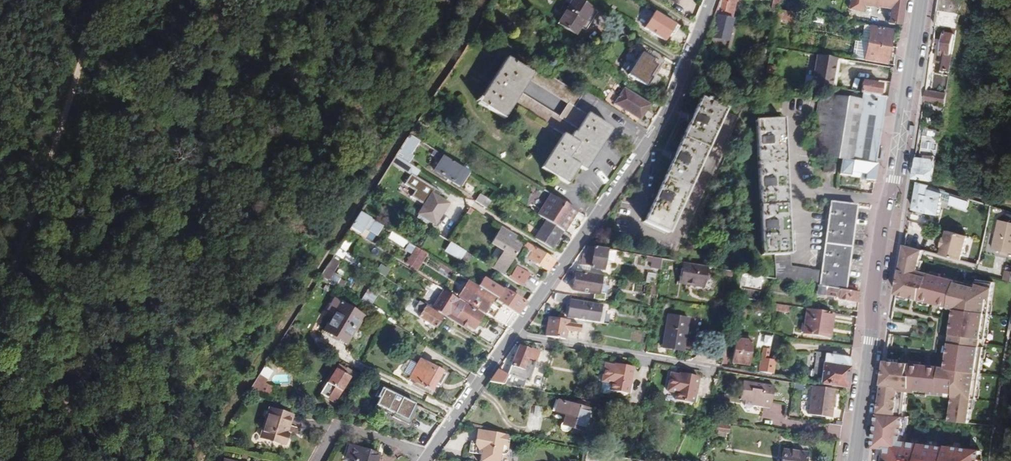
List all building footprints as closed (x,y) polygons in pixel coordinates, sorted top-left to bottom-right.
[(581,28),(592,9),(579,0),(573,0),(558,23),(577,35),(581,28)] [(718,14),(733,18),(737,0),(721,0),(718,14)] [(772,8),(779,9),(781,0),(774,0),(772,8)] [(904,0),(852,0),(850,7),(864,10),(865,4),(890,8),(888,22),(900,23),(904,0)] [(936,27),(957,31),(962,0),(940,0),(936,27)] [(592,9),(581,28),(586,30),(598,12),(592,9)] [(797,13),(779,9),(777,18),(780,19),(796,21),(797,13)] [(679,26),(655,11),(645,28),(665,41),(671,32),(674,34),(679,26)] [(733,18),(718,14),(711,44),(728,49),(730,39),(729,38),(733,18)] [(869,42),(872,25),(865,24),(862,41),(869,42)] [(889,46),(892,28),(872,25),(869,42),(889,46)] [(938,69),(951,71),(957,34),(946,33),(943,51),(941,52),(938,69)] [(858,55),(858,59),(866,60),(869,42),(862,41),(857,40),(855,54),(858,55)] [(886,63),(889,46),(869,42),(866,60),(886,63)] [(647,87),(660,65),(642,53),(628,75),(647,87)] [(529,73),(532,69),(508,54),(478,102),(501,117),(511,102),(517,92),(529,73)] [(836,88),(841,59),(817,55),(812,84),(824,86),(836,88)] [(570,99),(576,102),(582,92),(536,62),(532,69),(529,73),(533,75),(570,99)] [(726,62),(724,69),(735,71),(736,64),(726,62)] [(736,64),(735,71),(741,72),(743,65),(736,64)] [(517,92),(521,94),(533,75),(529,73),(517,92)] [(861,93),(880,96),(882,84),(863,81),(861,93)] [(880,95),(887,96),(889,82),(883,81),(880,95)] [(849,99),(850,92),(835,89),(833,96),(849,99)] [(640,119),(649,106),(624,90),(615,103),(640,119)] [(874,163),(886,97),(880,96),(861,93),(851,91),(850,92),(849,99),(833,96),(823,95),(814,153),(843,158),(874,163)] [(925,101),(945,103),(947,94),(927,91),(925,101)] [(570,140),(577,130),(558,118),(521,94),(517,92),(511,102),(514,104),(562,135),(562,134),(570,140)] [(577,130),(586,115),(573,107),(576,102),(570,99),(558,118),(577,130)] [(667,233),(723,110),(699,100),(644,222),(667,233)] [(504,118),(514,104),(511,102),(501,117),(504,118)] [(582,169),(608,128),(587,114),(586,115),(577,130),(570,140),(562,134),(562,135),(541,168),(564,183),(575,165),(578,167),(582,169)] [(777,277),(822,284),(845,289),(854,225),(856,205),(831,202),(828,221),(821,271),(789,266),(780,119),(754,121),(763,255),(775,255),(777,277)] [(611,129),(608,128),(582,169),(585,171),(611,129)] [(919,179),(932,182),(932,181),(939,138),(935,137),(936,131),(924,130),(920,157),(916,157),(914,179),(919,179)] [(407,134),(393,155),(405,162),(410,154),(418,141),(407,134)] [(444,157),(434,151),(432,155),(441,161),(444,157)] [(393,155),(390,161),(413,176),(417,170),(407,164),(405,162),(393,155)] [(444,157),(441,161),(434,171),(459,186),(468,172),(444,157)] [(875,180),(877,164),(874,163),(843,158),(841,169),(845,170),(851,171),(851,175),(860,177),(860,179),(875,180)] [(837,172),(838,164),(828,163),(827,171),(837,172)] [(567,184),(578,167),(575,165),(564,183),(567,184)] [(942,201),(944,190),(932,186),(918,182),(914,210),(928,214),(939,215),(942,201)] [(956,207),(958,195),(944,190),(942,201),(949,204),(949,205),(956,207)] [(442,214),(448,205),(448,203),(431,193),(419,214),(435,224),(442,214)] [(480,195),(476,201),(488,209),(492,203),(480,195)] [(562,231),(563,232),(576,211),(551,195),(538,215),(546,221),(562,231)] [(450,207),(448,205),(442,214),(445,215),(450,207)] [(359,211),(349,227),(360,234),(364,228),(375,235),(376,236),(382,226),(359,211)] [(535,239),(551,249),(562,231),(546,221),(535,239)] [(1010,254),(1010,223),(999,221),(993,250),(1010,254)] [(513,242),(516,236),(501,227),(491,243),(503,251),(495,264),(506,270),(520,247),(513,242)] [(360,234),(371,241),(375,235),(364,228),(360,234)] [(941,255),(966,262),(973,238),(950,232),(947,231),(945,239),(944,239),(941,247),(943,247),(941,255)] [(343,237),(337,245),(345,250),(350,241),(343,237)] [(528,258),(548,271),(555,260),(526,242),(523,247),(532,253),(528,258)] [(406,263),(411,266),(421,250),(409,243),(405,250),(412,255),(406,263)] [(467,262),(471,256),(451,243),(447,249),(467,262)] [(606,249),(588,246),(586,255),(583,254),(580,265),(589,267),(590,266),(602,268),(606,249)] [(904,246),(897,294),(955,309),(947,367),(887,361),(879,413),(904,416),(907,391),(953,397),(950,422),(969,425),(973,398),(976,399),(984,347),(980,347),(982,339),(985,339),(993,283),(977,280),(976,286),(918,271),(923,251),(904,246)] [(411,266),(416,270),(426,254),(421,250),(411,266)] [(346,254),(343,258),(354,265),(357,260),(346,254)] [(323,269),(330,274),(339,260),(331,255),(323,269)] [(650,268),(659,269),(661,258),(652,257),(651,262),(650,268)] [(1003,274),(1005,258),(994,257),(993,273),(1003,274)] [(707,266),(682,262),(678,284),(684,285),(686,288),(690,288),(692,286),(702,288),(707,266)] [(508,279),(522,287),(529,275),(516,266),(508,279)] [(323,269),(318,276),(327,282),(331,275),(330,274),(323,269)] [(735,271),(731,296),(758,301),(760,290),(741,287),(741,285),(761,288),(763,275),(735,271)] [(647,294),(650,295),(656,275),(645,272),(643,282),(649,284),(647,294)] [(588,298),(604,301),(604,294),(601,294),(598,293),(601,276),(575,273),(572,290),(589,293),(588,298)] [(513,313),(517,315),(525,304),(504,289),(502,291),(482,279),(477,286),(494,297),(497,299),(495,301),(502,306),(513,313)] [(458,296),(484,313),(494,297),(477,286),(469,281),(458,296)] [(838,308),(857,311),(860,291),(845,289),(822,284),(819,294),(831,297),(831,301),(839,302),(838,308)] [(432,308),(460,326),(462,322),(474,329),(482,315),(465,305),(466,304),(443,290),(432,308)] [(368,306),(375,296),(367,291),(361,302),(368,306)] [(568,295),(556,293),(554,301),(566,304),(568,295)] [(355,331),(364,316),(334,298),(328,310),(334,313),(323,331),(346,344),(353,331),(355,331)] [(419,310),(421,308),(410,301),(409,304),(419,310)] [(598,318),(600,306),(570,301),(567,317),(608,324),(608,319),(602,318),(598,318)] [(423,305),(421,308),(419,310),(409,304),(405,309),(439,330),(446,320),(423,305)] [(505,324),(513,313),(502,306),(494,317),(505,324)] [(828,337),(832,313),(807,309),(803,333),(828,337)] [(661,348),(682,351),(685,334),(688,319),(667,315),(661,348)] [(545,337),(577,342),(579,326),(567,324),(568,320),(549,317),(545,337)] [(758,373),(764,374),(768,349),(770,335),(757,333),(755,342),(755,347),(761,349),(758,373)] [(685,334),(682,351),(691,353),(694,336),(685,334)] [(724,337),(719,367),(726,368),(731,338),(724,337)] [(751,341),(736,339),(732,363),(747,365),(751,341)] [(527,358),(530,350),(518,346),(506,376),(528,382),(536,361),(527,358)] [(531,348),(530,350),(527,358),(536,361),(539,351),(531,348)] [(768,349),(764,374),(773,375),(775,350),(768,349)] [(821,383),(847,388),(851,358),(817,352),(815,366),(823,367),(821,383)] [(414,381),(430,390),(431,391),(435,384),(436,385),(438,380),(442,382),(446,374),(419,359),(417,364),(410,361),(403,374),(410,377),(409,378),(414,381)] [(625,395),(631,368),(620,366),(620,367),(603,364),(597,391),(598,394),(606,395),(606,391),(625,395)] [(260,393),(273,370),(263,365),(251,387),(260,393)] [(350,377),(349,376),(343,373),(345,369),(338,365),(322,390),(337,399),(350,377)] [(813,382),(821,383),(823,367),(815,366),(813,382)] [(343,373),(349,376),(352,372),(346,368),(345,369),(343,373)] [(496,372),(488,383),(502,385),(506,375),(496,372)] [(691,404),(697,376),(686,374),(686,377),(670,374),(666,391),(675,393),(674,400),(691,404)] [(770,404),(774,382),(743,377),(740,395),(745,396),(745,401),(747,404),(750,404),(752,402),(752,401),(770,404)] [(429,393),(430,390),(414,381),(413,384),(429,393)] [(832,402),(834,389),(812,386),(807,414),(830,418),(832,408),(830,407),(831,402),(832,402)] [(716,392),(713,408),(716,408),(717,405),(728,407),(729,397),(719,395),(719,393),(716,392)] [(581,432),(588,412),(586,411),(588,404),(580,401),(579,403),(577,402),(576,404),(572,403),(570,405),(556,400),(552,411),(566,416),(565,422),(562,424),(560,426),(560,429),(561,431),(563,432),(566,431),(570,429),(581,432)] [(397,402),(389,419),(398,424),(408,428),(415,414),(419,407),(409,401),(406,407),(397,402)] [(285,433),(291,415),(270,408),(261,437),(284,445),(287,434),(285,433)] [(772,422),(774,410),(763,408),(760,419),(772,422)] [(879,413),(875,446),(887,448),(885,460),(978,460),(979,451),(946,446),(946,447),(902,441),(904,416),(879,413)] [(293,416),(291,415),(285,433),(287,434),(293,416)] [(709,429),(721,431),(723,424),(710,422),(709,429)] [(421,440),(425,433),(413,427),(410,434),(421,440)] [(481,429),(478,442),(474,442),(472,453),(480,454),(483,452),(485,456),(484,460),(503,460),(505,454),(509,454),(512,452),(511,445),(513,442),(515,435),(481,429)] [(378,455),(349,446),(345,458),(353,460),(376,460),(378,455)] [(600,450),(588,448),(585,460),(598,460),(600,450)] [(806,453),(783,450),(781,460),(805,460),(806,453)]
